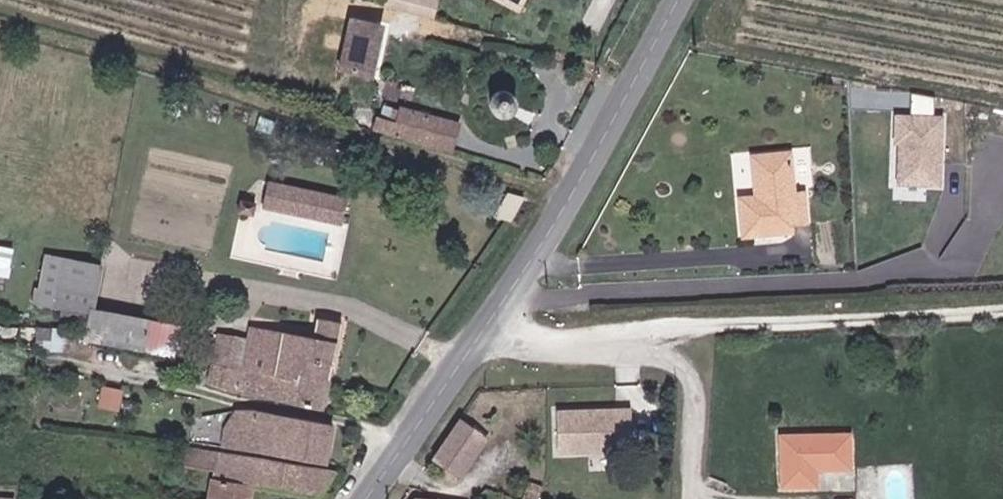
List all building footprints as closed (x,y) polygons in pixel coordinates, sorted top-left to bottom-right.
[(441,0),(421,0),(419,8),(437,13),(441,0)] [(346,41),(341,64),(365,70),(370,47),(346,41)] [(486,104),(487,109),(490,112),(494,115),(499,117),(505,117),(510,115),(514,112),(517,107),(517,100),(516,95),(512,91),(508,88),(503,87),(497,88),(493,90),(489,94),(487,98),(486,104)] [(943,187),(947,114),(935,113),(937,94),(912,93),(911,111),(897,111),(892,183),(943,187)] [(396,119),(393,134),(457,153),(463,129),(432,121),(434,112),(405,105),(401,120),(396,119)] [(766,200),(750,202),(753,241),(804,237),(803,229),(818,228),(814,197),(804,196),(800,156),(761,160),(766,200)] [(272,182),(268,204),(267,208),(345,219),(350,196),(272,182)] [(252,213),(254,201),(243,199),(241,213),(252,213)] [(528,206),(512,200),(499,221),(515,227),(528,206)] [(12,275),(16,245),(0,243),(0,274),(12,275)] [(98,309),(101,269),(101,265),(96,264),(66,258),(61,308),(70,309),(98,309)] [(70,327),(96,329),(98,309),(70,309),(70,327)] [(142,317),(98,309),(96,329),(96,337),(139,345),(142,317)] [(154,319),(142,317),(139,345),(149,347),(154,319)] [(207,355),(235,360),(334,380),(344,322),(320,317),(317,337),(260,326),(258,340),(222,334),(221,340),(209,339),(207,355)] [(57,358),(58,330),(36,329),(35,357),(57,358)] [(329,410),(334,380),(235,360),(227,392),(329,410)] [(103,384),(99,405),(121,409),(125,387),(103,384)] [(77,398),(58,397),(56,422),(76,423),(77,398)] [(234,430),(256,433),(260,409),(237,405),(205,414),(201,441),(231,446),(234,430)] [(234,430),(231,446),(327,462),(335,423),(260,409),(256,433),(234,430)] [(630,414),(557,419),(560,460),(633,454),(630,414)] [(488,444),(464,425),(435,465),(458,483),(488,444)] [(857,436),(784,437),(785,490),(819,490),(819,472),(857,472),(857,436)] [(189,447),(188,464),(218,468),(213,498),(253,498),(254,485),(324,496),(343,471),(189,447)] [(497,498),(508,498),(508,484),(498,484),(497,498)]
